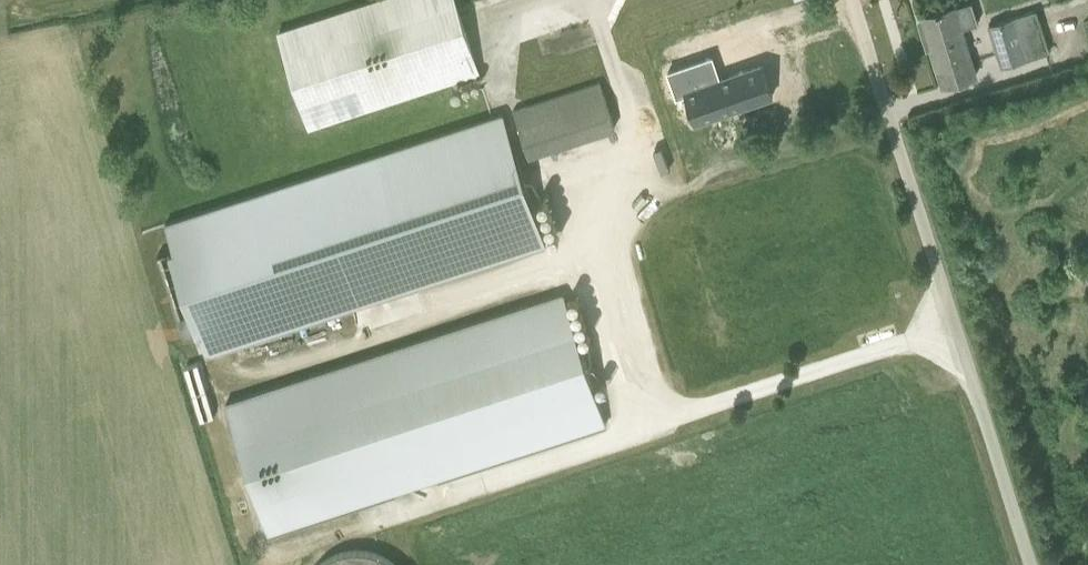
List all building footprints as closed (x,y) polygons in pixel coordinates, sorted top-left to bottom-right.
[(309,128),(478,73),(455,0),(372,0),(277,30),(309,128)] [(973,0),(962,3),(923,16),(923,17),(920,23),(923,33),(929,37),(944,86),(977,76),(962,27),(969,25),(979,22),(973,0)] [(942,0),(929,0),(926,1),(929,12),(944,7),(942,0)] [(989,25),(1002,67),(1050,52),(1037,10),(989,25)] [(684,70),(699,115),(777,89),(767,59),(738,69),(732,53),(684,70)] [(514,110),(528,155),(615,127),(600,82),(514,110)] [(503,112),(165,223),(174,249),(158,254),(185,337),(201,332),(209,355),(547,245),(503,112)] [(607,424),(564,291),(225,401),(269,534),(607,424)] [(202,361),(188,363),(192,390),(206,388),(202,361)] [(395,544),(308,564),(400,564),(395,544)]
